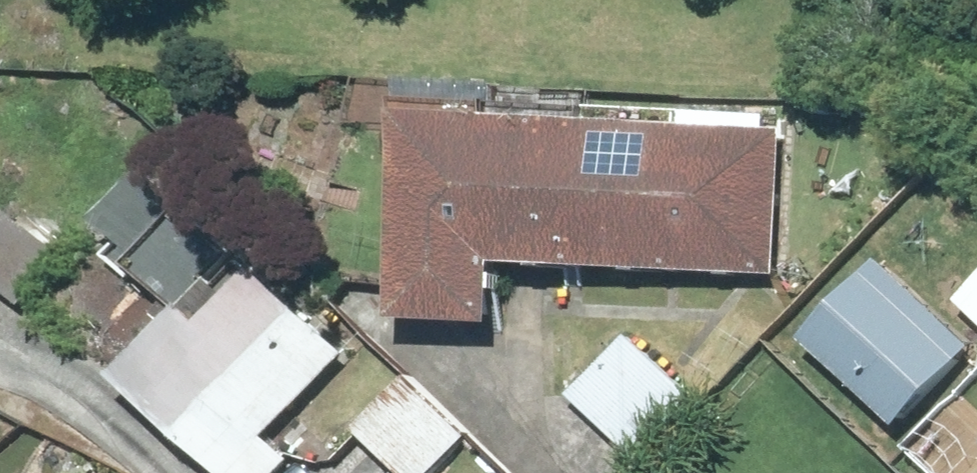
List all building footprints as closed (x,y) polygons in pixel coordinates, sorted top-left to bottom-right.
[(498,95),(498,102),(409,98),(399,320),(498,324),(501,269),(776,281),(784,115),(596,106),(596,99),(498,95)] [(227,226),(158,164),(97,231),(166,293),(227,226)] [(972,347),(882,262),(810,339),(900,424),(972,347)] [(140,396),(226,472),(280,472),(371,372),(256,268),(140,396)] [(967,300),(976,310),(976,290),(967,300)] [(630,337),(573,395),(643,463),(699,405),(630,337)] [(357,432),(400,472),(436,472),(473,434),(412,375),(357,432)]
